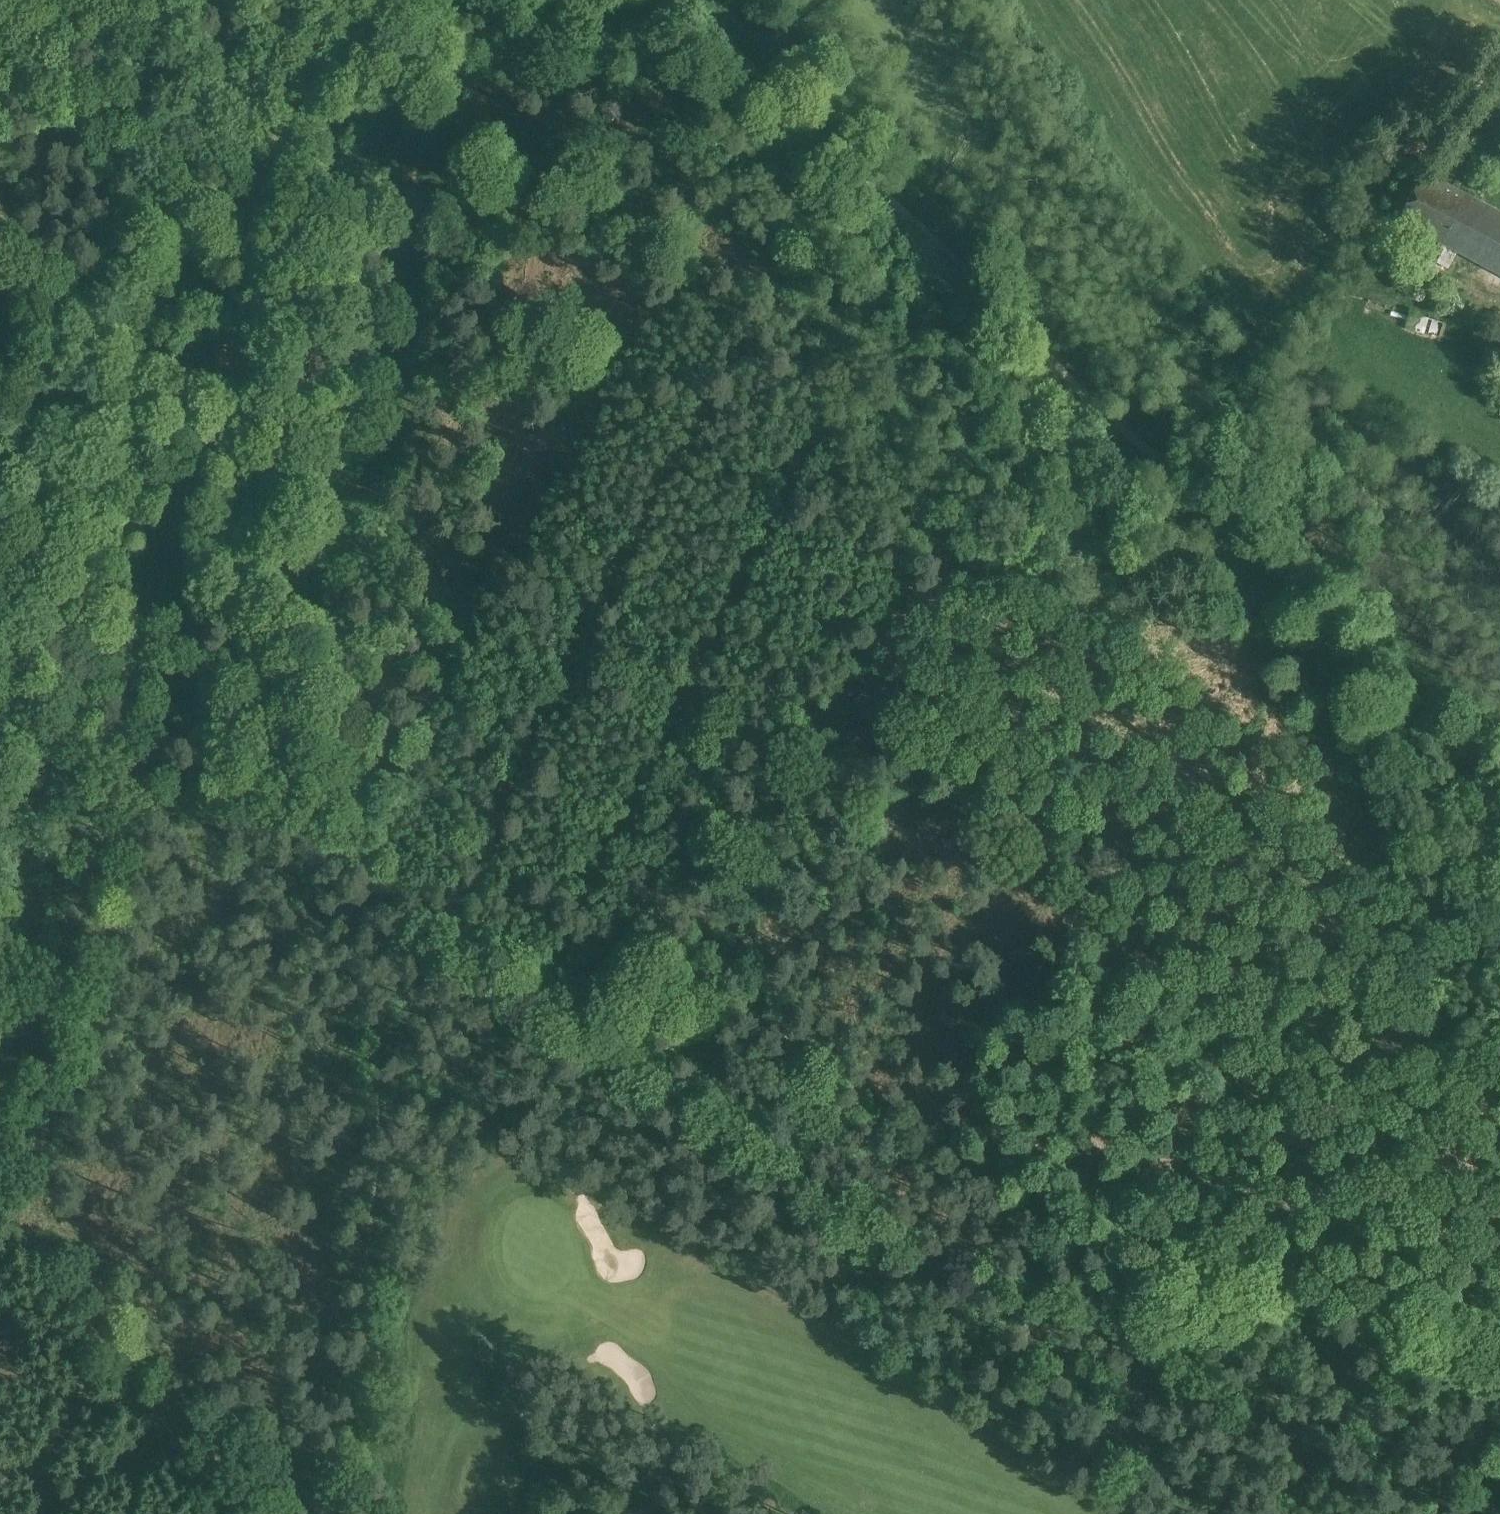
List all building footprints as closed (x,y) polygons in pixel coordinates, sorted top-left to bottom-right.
[(1469,195),(1425,171),(1399,220),(1443,243),(1469,195)] [(1469,195),(1443,243),(1447,245),(1458,251),(1499,273),(1499,211),(1469,195)] [(1458,251),(1447,245),(1437,262),(1449,268),(1458,251)] [(1445,323),(1411,312),(1406,327),(1440,337),(1445,323)] [(632,1357),(616,1374),(644,1400),(660,1383),(632,1357)]
